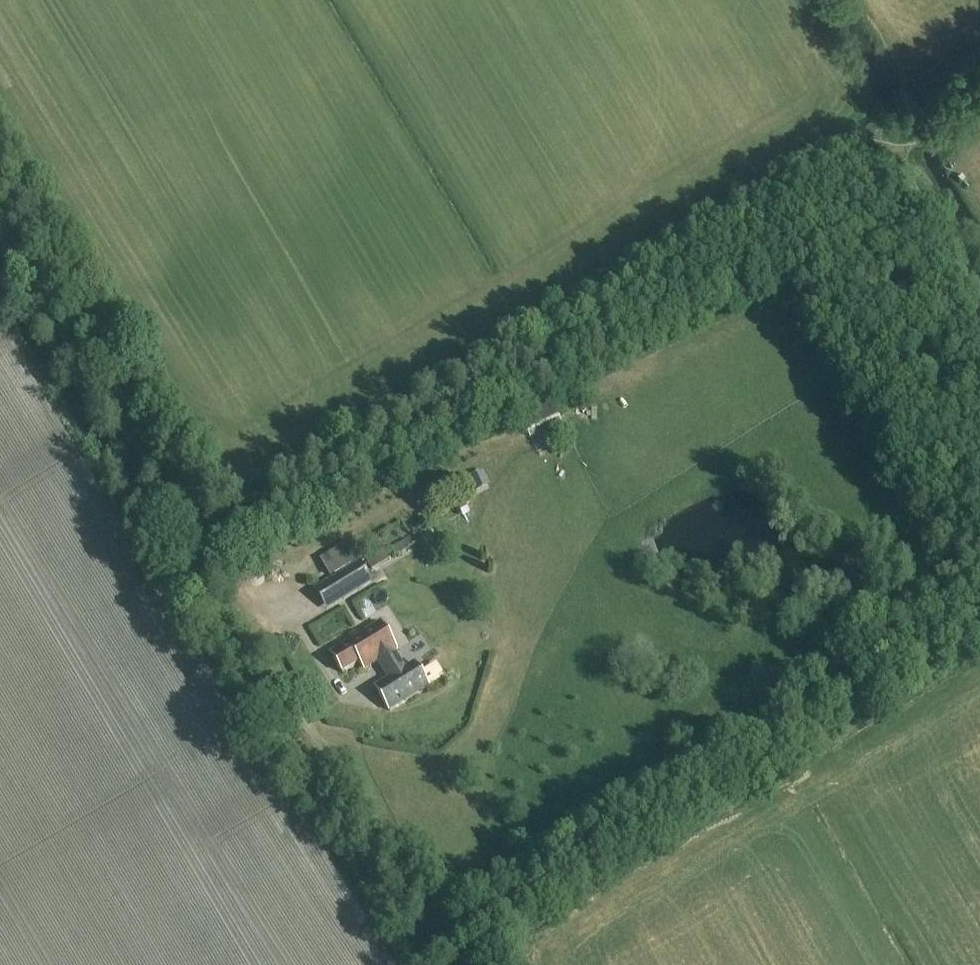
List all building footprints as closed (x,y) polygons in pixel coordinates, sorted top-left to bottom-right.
[(554,400),(536,408),(544,426),(562,417),(554,400)] [(484,474),(470,481),(476,494),(490,487),(484,474)] [(373,566),(392,557),(387,546),(367,555),(373,566)] [(371,582),(359,563),(315,591),(327,610),(371,582)] [(375,688),(389,712),(428,688),(414,664),(405,669),(394,652),(397,651),(380,624),(330,655),(342,674),(360,663),(364,671),(378,663),(388,680),(375,688)]
